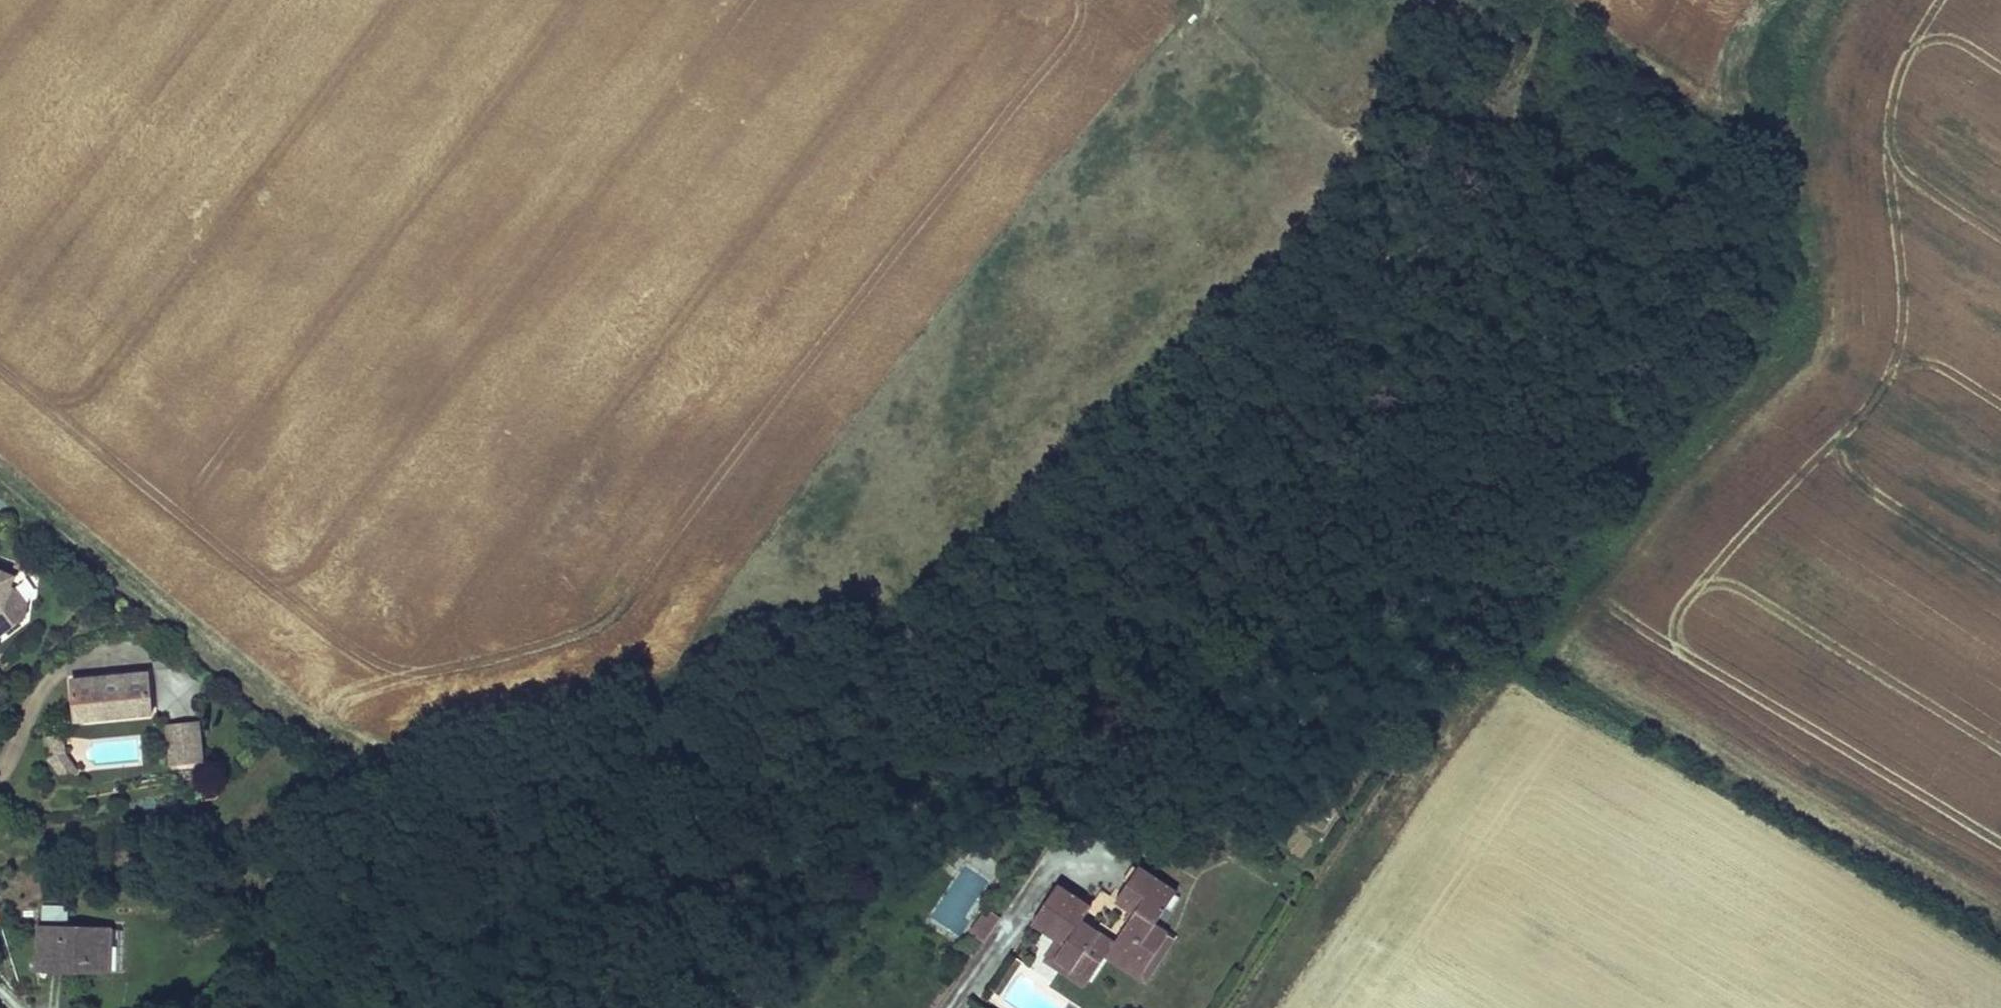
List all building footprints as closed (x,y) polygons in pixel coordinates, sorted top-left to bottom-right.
[(16,618),(20,605),(8,588),(2,586),(6,577),(0,575),(0,629),(16,618)] [(69,679),(72,723),(144,719),(141,674),(69,679)] [(163,727),(166,764),(197,762),(195,724),(163,727)] [(42,739),(43,759),(58,758),(57,739),(42,739)] [(58,758),(43,759),(59,783),(70,776),(58,758)] [(1093,898),(1060,876),(1031,917),(1047,928),(1064,940),(1058,949),(1090,971),(1105,949),(1136,970),(1165,926),(1153,918),(1176,885),(1141,862),(1118,894),(1135,906),(1114,937),(1082,915),(1093,898)] [(954,932),(987,881),(964,866),(931,917),(954,932)] [(972,926),(988,937),(997,922),(1003,913),(987,903),(972,926)] [(53,922),(55,966),(114,963),(112,920),(53,922)] [(55,966),(53,922),(42,923),(44,966),(55,966)] [(1165,926),(1136,970),(1147,977),(1176,934),(1165,926)] [(1030,953),(1047,965),(1058,949),(1064,940),(1047,928),(1030,953)] [(1079,987),(1090,971),(1058,949),(1047,965),(1079,987)]
